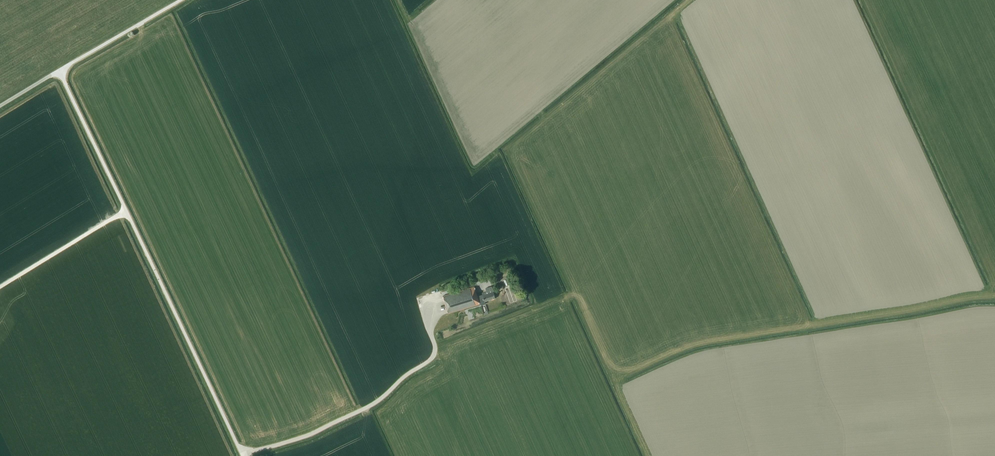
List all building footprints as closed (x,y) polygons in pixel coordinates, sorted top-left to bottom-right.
[(485,301),(495,298),(493,291),(491,286),(486,288),(487,292),(482,293),(483,294),(477,296),(474,286),(443,296),(448,313),(480,304),(479,303),(481,302),(481,305),(485,303),(485,301)]
